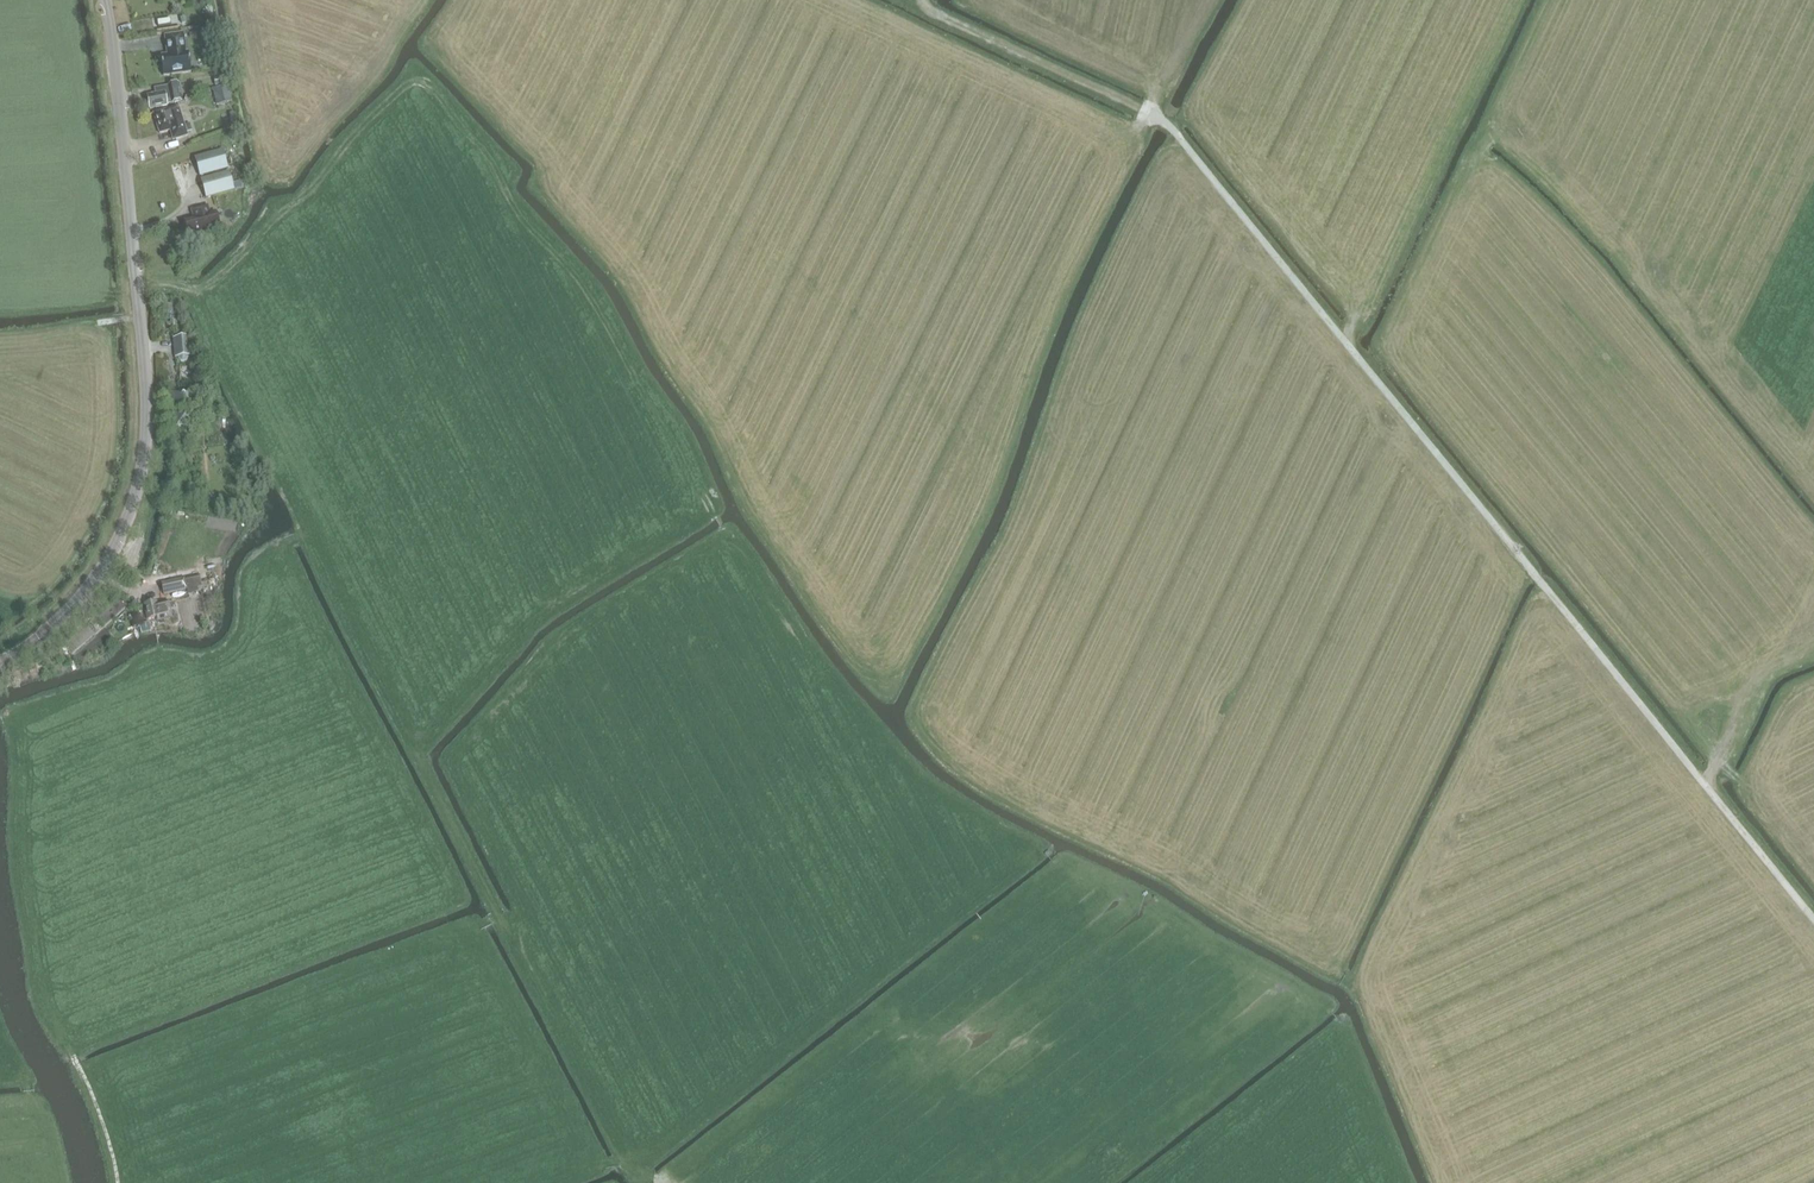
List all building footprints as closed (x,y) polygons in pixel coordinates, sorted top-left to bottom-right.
[(201,45),(212,43),(210,28),(199,29),(201,45)] [(160,55),(163,76),(191,72),(188,51),(186,51),(183,33),(164,35),(166,54),(160,55)] [(215,86),(225,84),(223,76),(213,78),(215,86)] [(149,109),(167,106),(167,104),(182,101),(178,83),(168,85),(154,88),(155,94),(147,95),(149,109)] [(225,86),(215,88),(217,97),(227,95),(225,86)] [(184,126),(178,107),(166,110),(153,114),(159,135),(172,131),(175,140),(187,137),(186,133),(192,131),(189,124),(184,126)] [(199,177),(228,169),(222,149),(194,157),(199,177)] [(206,198),(234,190),(229,172),(200,180),(206,198)] [(208,206),(191,210),(194,218),(184,220),(189,235),(220,227),(216,212),(210,214),(208,206)] [(188,358),(188,356),(190,356),(189,337),(174,338),(176,357),(178,357),(178,359),(181,362),(185,361),(188,358)] [(201,582),(199,575),(184,579),(183,577),(160,583),(163,594),(186,589),(187,593),(203,590),(202,589),(211,587),(209,580),(201,582)] [(176,612),(174,601),(169,602),(168,601),(158,604),(157,602),(144,605),(147,620),(159,617),(160,621),(172,618),(171,614),(176,612)]
